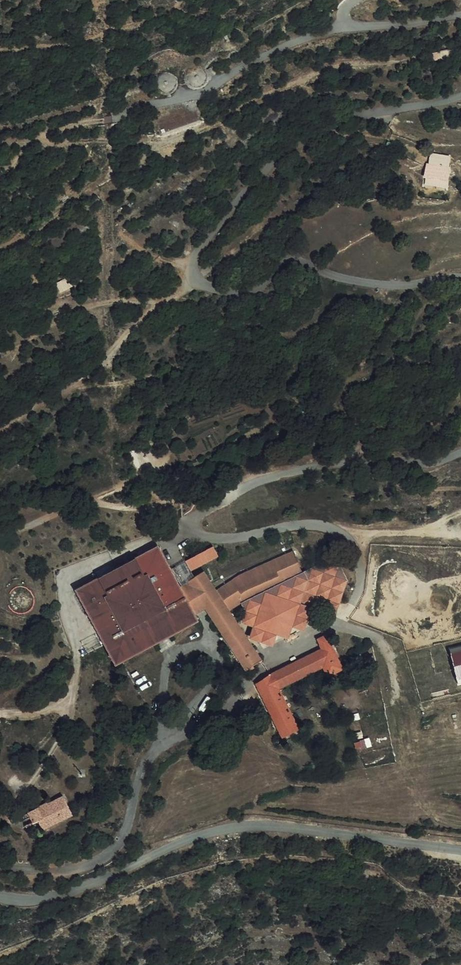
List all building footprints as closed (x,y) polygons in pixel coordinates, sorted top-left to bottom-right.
[(200,67),(197,66),(195,66),(192,67),(190,69),(188,71),(186,74),(186,77),(186,80),(187,83),(191,87),(194,88),(197,89),(200,88),(203,87),(205,84),(207,82),(207,79),(207,76),(207,73),(205,70),(203,68),(200,67)] [(178,88),(178,85),(178,81),(177,78),(174,75),(171,74),(167,73),(164,73),(160,75),(158,78),(156,82),(156,86),(157,89),(160,92),(163,94),(166,95),(170,95),(173,94),(176,91),(178,88)] [(141,530),(145,535),(151,532),(147,526),(141,530)] [(160,550),(78,591),(106,647),(116,666),(123,662),(198,623),(195,618),(207,611),(216,625),(246,672),(261,662),(230,613),(243,606),(303,579),(317,615),(332,619),(338,614),(350,584),(342,569),(330,566),(304,577),(295,555),(240,579),(218,595),(206,575),(195,580),(191,573),(219,558),(214,548),(175,568),(185,587),(181,589),(160,550)] [(303,579),(243,606),(261,649),(312,628),(317,615),(303,579)] [(322,641),(318,644),(322,652),(296,664),(303,680),(325,671),(330,680),(344,672),(328,639),(322,641)] [(448,649),(458,685),(460,685),(460,646),(448,649)] [(303,680),(296,664),(273,674),(281,691),(303,680)] [(302,730),(280,691),(281,691),(273,674),(266,678),(257,686),(290,738),(302,730)] [(34,827),(38,825),(44,833),(72,818),(63,800),(29,817),(34,827)]
